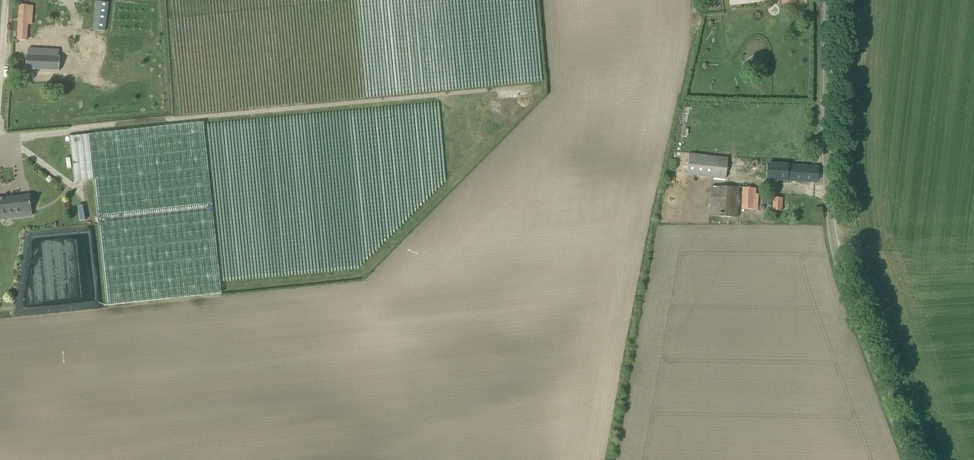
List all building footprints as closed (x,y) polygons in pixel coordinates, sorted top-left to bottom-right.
[(97,1),(95,10),(108,12),(109,2),(97,1)] [(26,40),(28,5),(20,5),(18,40),(26,40)] [(26,53),(26,68),(59,70),(60,55),(59,55),(59,48),(50,48),(50,55),(43,54),(44,48),(28,47),(28,53),(26,53)] [(222,294),(204,123),(70,136),(75,181),(94,180),(107,306),(222,294)] [(728,158),(689,153),(687,175),(726,179),(728,158)] [(817,182),(818,167),(788,165),(788,164),(768,164),(767,179),(817,182)] [(740,187),(711,186),(710,216),(737,218),(740,187)] [(756,188),(743,187),(741,209),(757,210),(758,194),(756,194),(756,188)] [(29,195),(0,198),(0,212),(13,210),(14,217),(32,216),(29,195)] [(782,211),(782,198),(772,197),(772,210),(782,211)] [(811,211),(811,199),(789,198),(789,204),(783,204),(783,211),(811,211)]
